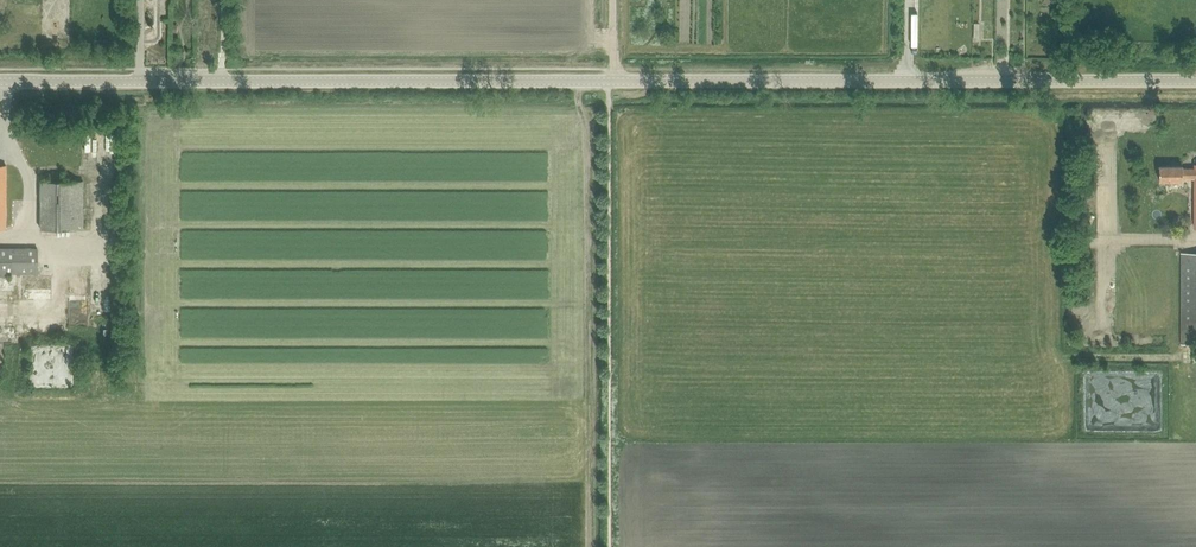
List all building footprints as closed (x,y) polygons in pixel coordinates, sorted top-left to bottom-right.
[(1194,164),(1194,168),(1182,168),(1182,166),(1159,166),(1159,180),(1182,180),(1182,179),(1194,179),(1194,228),(1195,228),(1195,164),(1194,164)] [(83,229),(83,181),(40,181),(39,229),(83,229)] [(37,274),(37,248),(0,247),(0,273),(37,274)] [(1181,253),(1180,325),(1180,344),(1195,344),(1195,253),(1181,253)] [(66,299),(82,298),(81,280),(65,281),(66,299)] [(23,302),(51,303),(52,287),(23,287),(23,302)] [(16,313),(0,313),(0,342),(15,342),(16,313)] [(57,349),(57,361),(70,361),(70,349),(57,349)]
